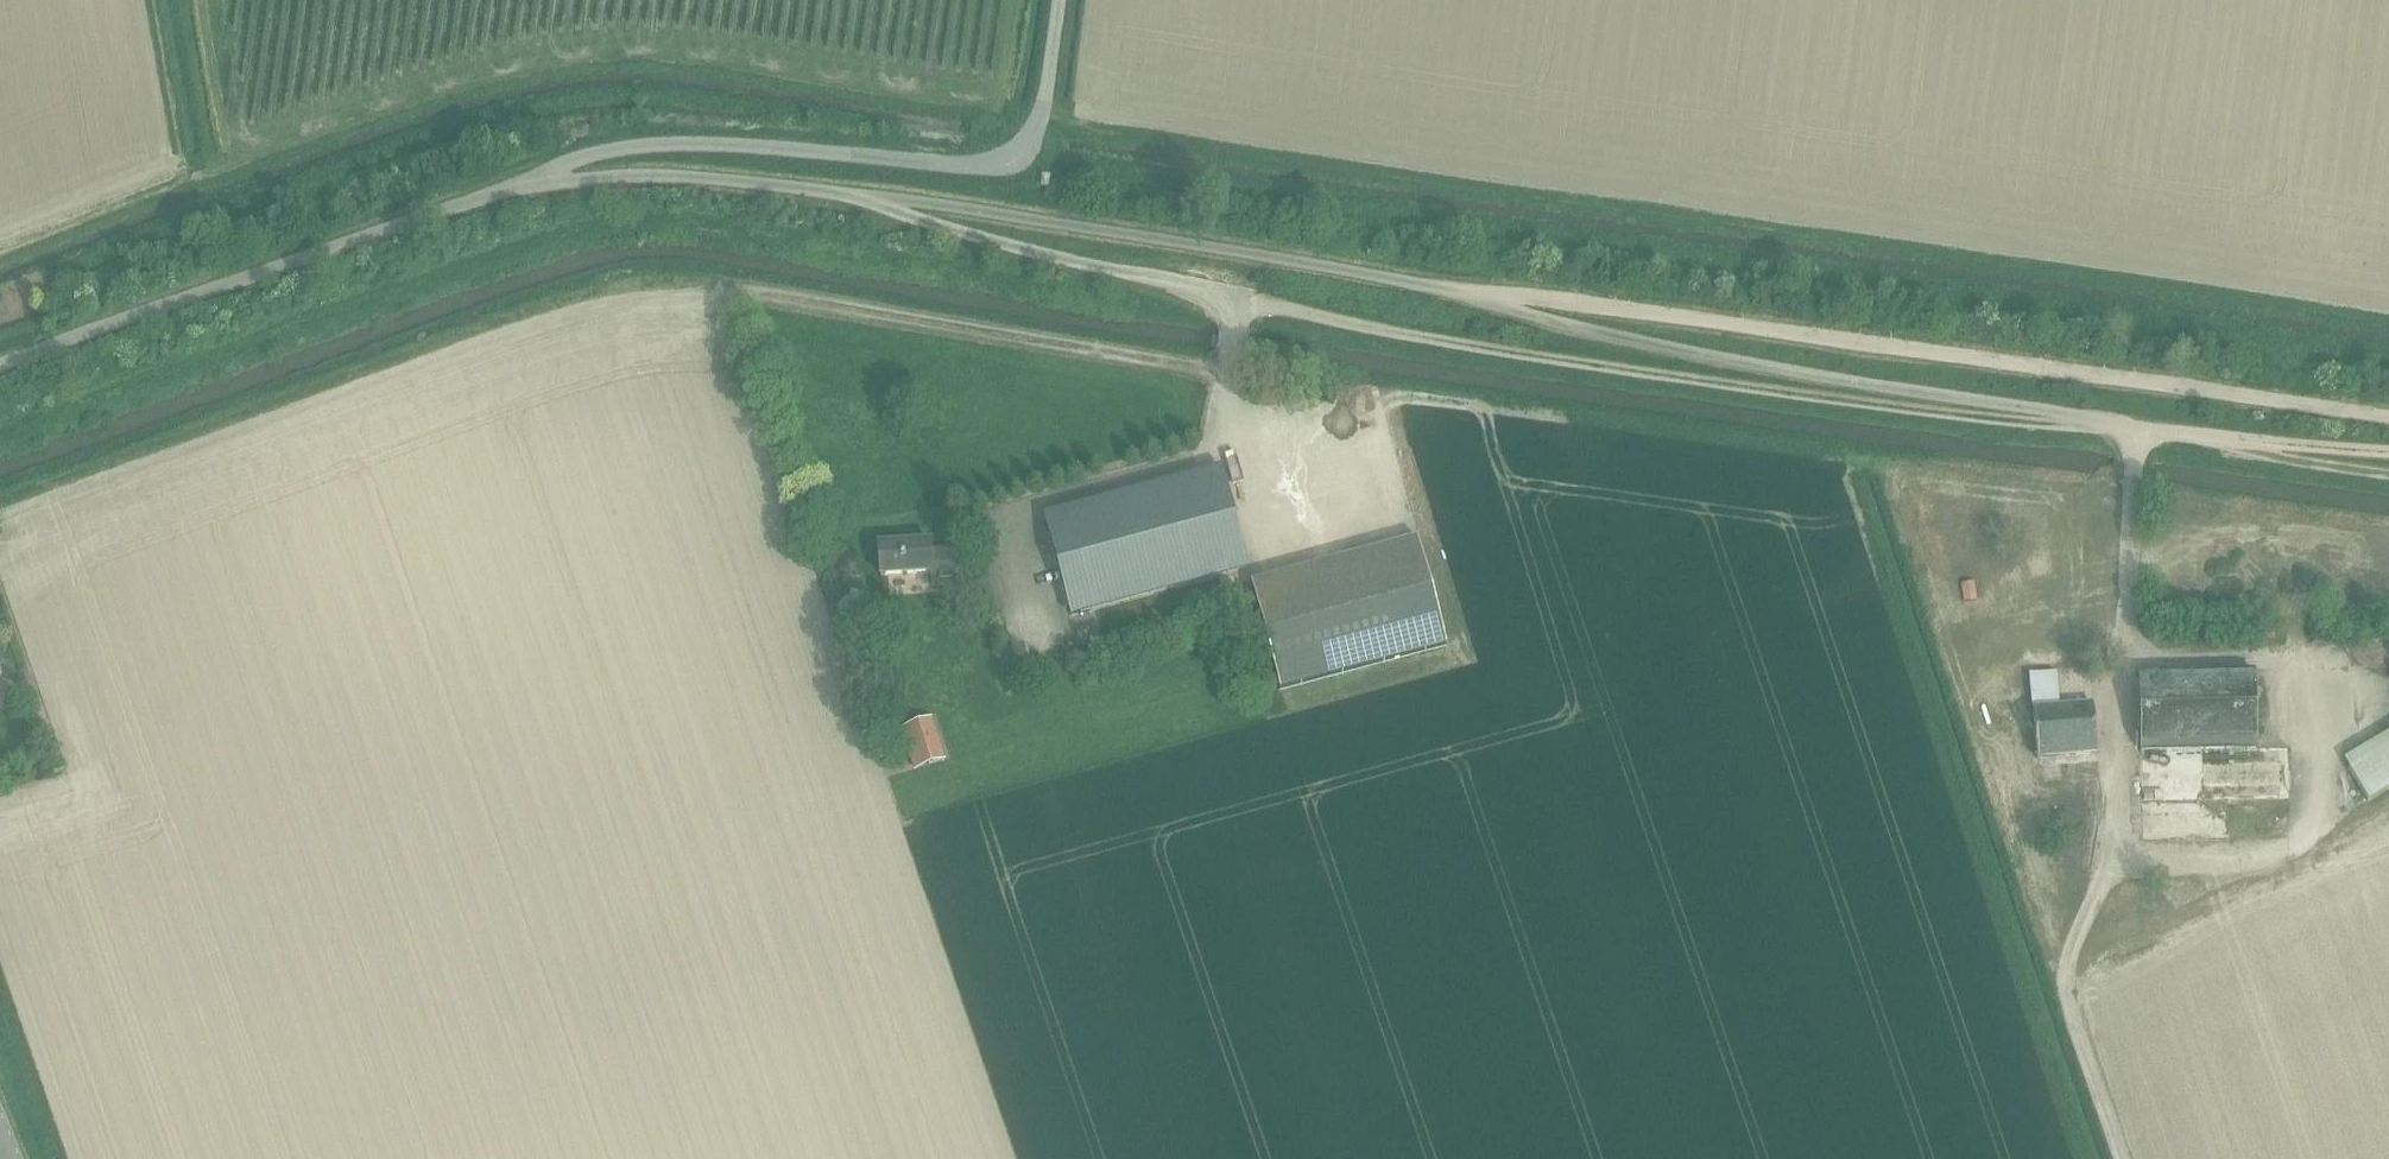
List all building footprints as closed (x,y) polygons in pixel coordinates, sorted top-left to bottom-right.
[(1248,573),(1222,468),(1046,512),(1072,617),(1248,573)] [(1446,646),(1417,538),(1252,582),(1281,690),(1446,646)] [(958,585),(958,577),(956,553),(931,555),(931,543),(878,546),(880,576),(931,573),(932,587),(958,585)] [(2255,673),(2140,675),(2140,700),(2141,751),(2256,749),(2255,698),(2255,673)] [(2029,676),(2031,699),(2036,760),(2097,755),(2095,730),(2093,706),(2059,708),(2057,674),(2029,676)] [(931,718),(901,728),(908,749),(938,738),(931,718)] [(2348,765),(2370,802),(2388,791),(2388,740),(2348,765)] [(2288,770),(2141,769),(2141,826),(2229,826),(2229,855),(2288,855),(2288,770)] [(2228,841),(2142,844),(2142,859),(2229,856),(2228,841)]
